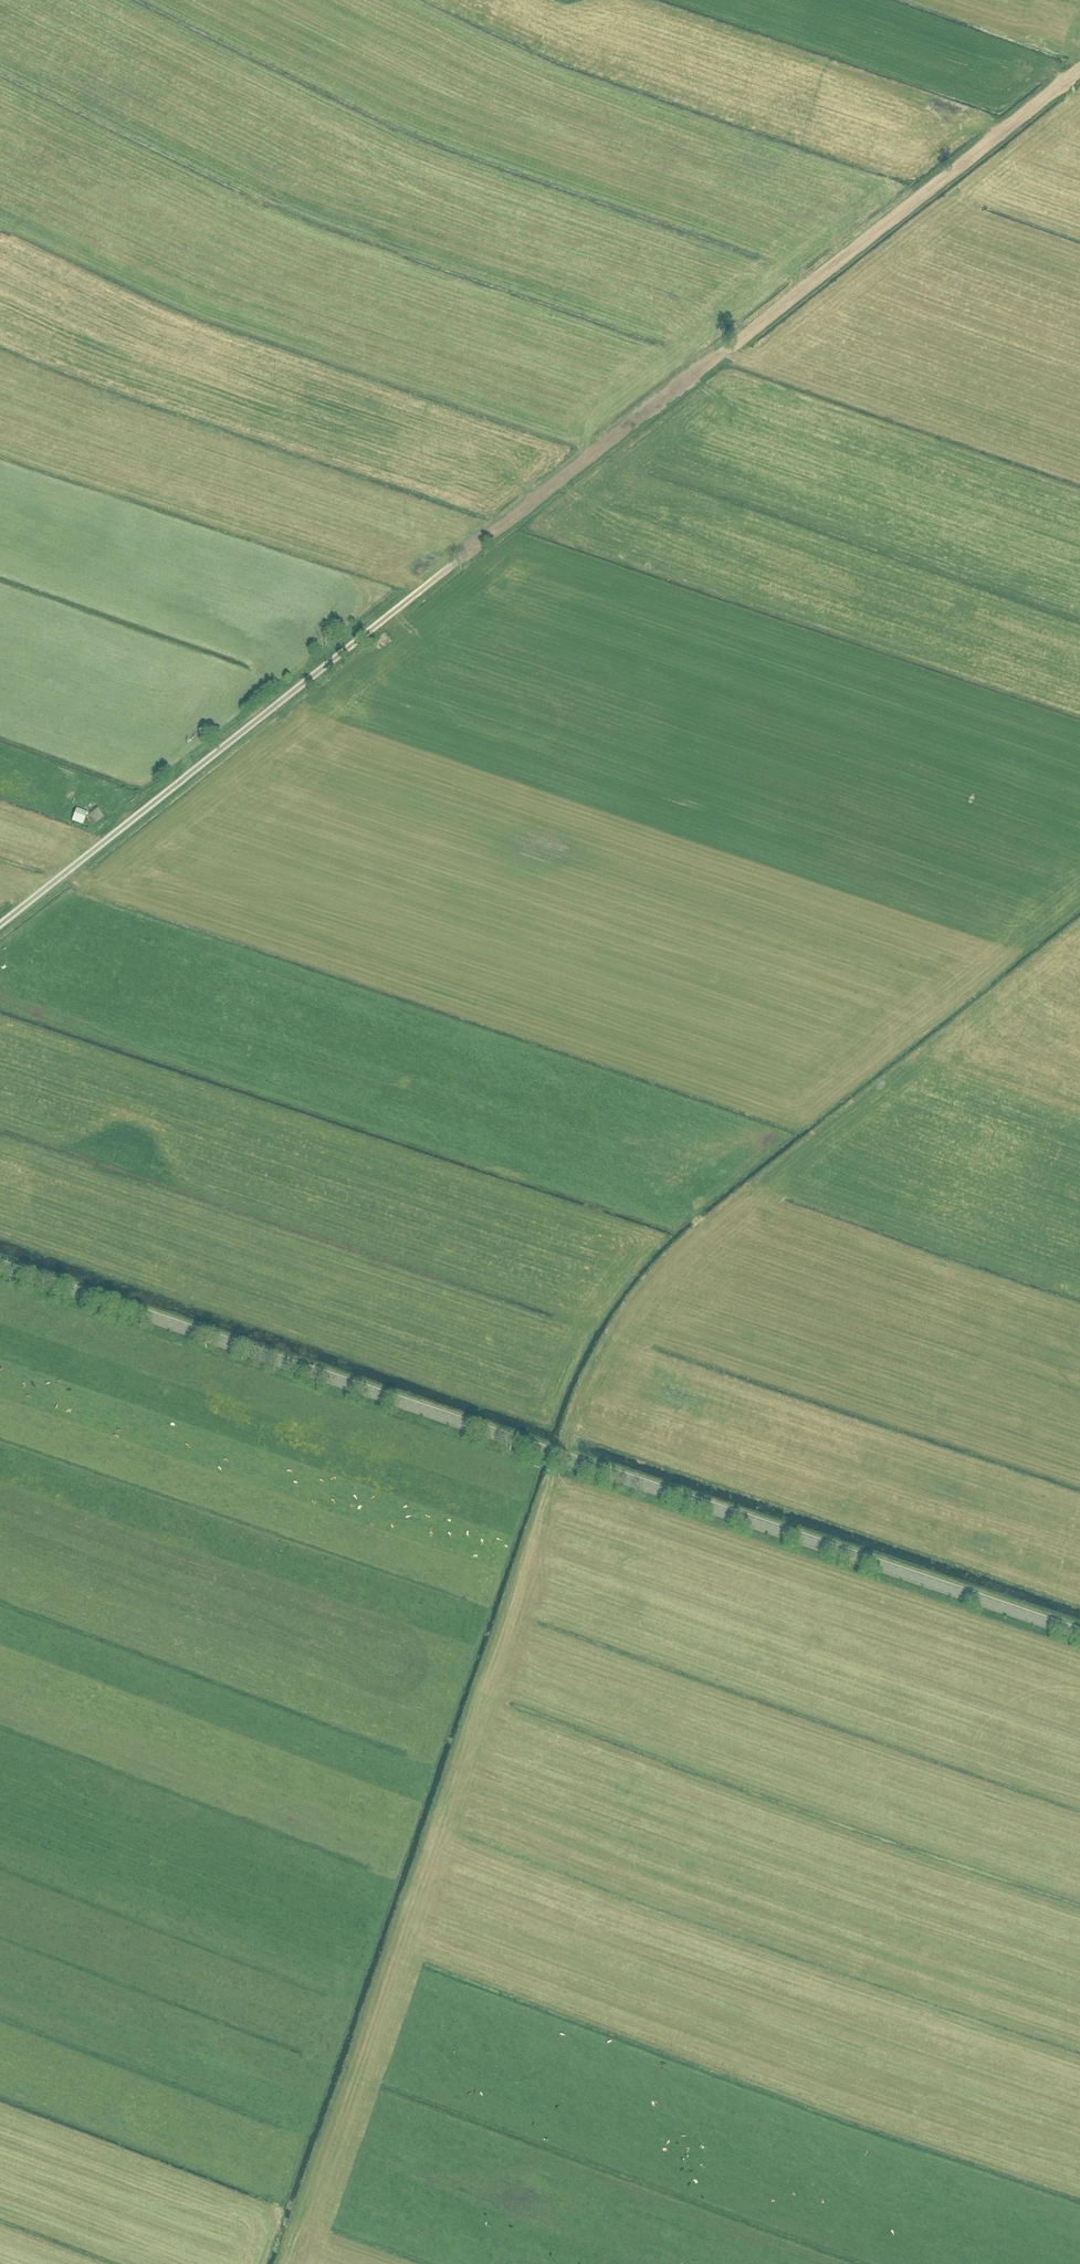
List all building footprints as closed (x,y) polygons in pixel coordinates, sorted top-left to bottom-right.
[(1036,75),(1024,86),(1029,91),(1041,80),(1036,75)] [(25,367),(23,372),(35,378),(37,372),(25,367)] [(402,628),(393,634),(397,640),(406,634),(402,628)] [(91,827),(104,818),(96,809),(84,818),(91,827)] [(79,825),(83,819),(75,815),(72,822),(79,825)]
